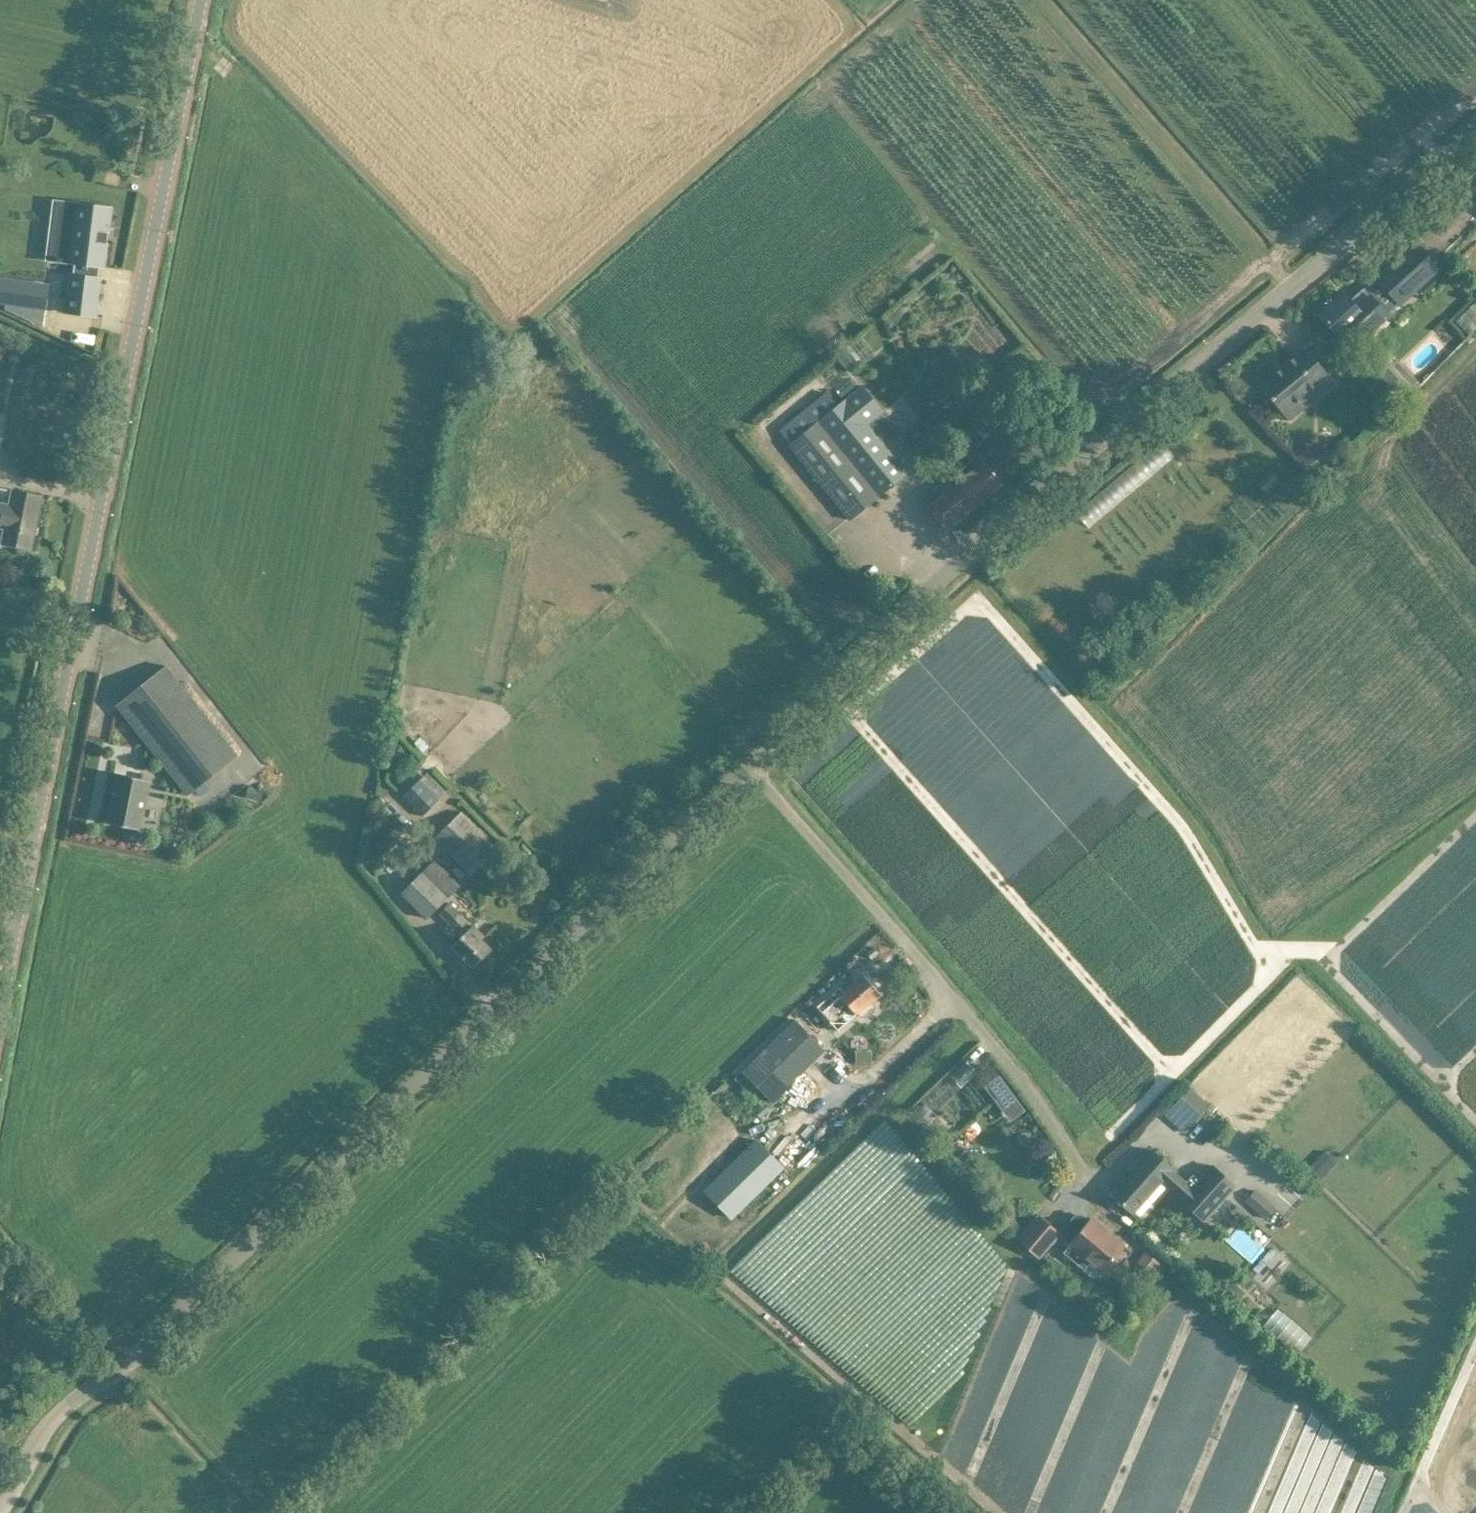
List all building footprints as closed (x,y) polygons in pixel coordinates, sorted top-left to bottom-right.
[(50,218),(45,258),(74,262),(73,275),(71,275),(66,312),(76,313),(96,316),(101,279),(96,278),(98,265),(102,265),(109,209),(110,206),(64,200),(62,220),(50,218)] [(1402,254),(1375,279),(1389,294),(1399,306),(1427,281),(1440,269),(1416,242),(1402,254)] [(46,310),(50,284),(0,277),(0,303),(46,310)] [(1389,315),(1378,303),(1365,289),(1352,301),(1343,291),(1318,314),(1340,338),(1350,329),(1361,341),(1389,315)] [(1463,325),(1475,338),(1475,337),(1475,312),(1463,325)] [(13,347),(11,358),(21,360),(23,349),(13,347)] [(1335,383),(1319,363),(1306,347),(1260,385),(1289,421),(1335,383)] [(855,351),(845,359),(858,376),(868,367),(855,351)] [(1390,408),(1418,381),(1397,359),(1380,377),(1394,391),(1383,401),(1390,408)] [(806,407),(782,427),(812,468),(849,518),(850,519),(879,495),(907,473),(883,443),(898,431),(883,411),(862,385),(839,405),(827,391),(806,407)] [(930,432),(911,447),(912,448),(922,460),(941,445),(931,433),(930,432)] [(928,506),(934,514),(947,529),(1004,484),(991,468),(984,460),(952,487),(946,479),(934,489),(940,497),(928,506)] [(5,529),(2,543),(32,549),(43,496),(13,490),(10,503),(0,501),(0,528),(5,529)] [(117,705),(188,795),(238,755),(167,665),(117,705)] [(423,816),(440,799),(448,791),(428,771),(420,779),(403,796),(423,816)] [(118,773),(107,821),(141,829),(153,781),(118,773)] [(248,786),(246,795),(260,798),(262,790),(248,786)] [(382,798),(377,801),(383,808),(387,804),(382,798)] [(461,812),(434,838),(471,875),(498,849),(461,812)] [(402,892),(427,918),(460,886),(435,860),(402,892)] [(485,936),(474,925),(472,926),(450,902),(440,912),(462,935),(452,946),(473,967),(492,949),(482,939),(485,936)] [(864,974),(840,995),(836,991),(817,1007),(832,1024),(851,1007),(857,1014),(859,1016),(866,1017),(869,1016),(874,1011),(875,1007),(874,1003),(872,1000),(881,993),(864,974)] [(742,1071),(771,1101),(825,1049),(795,1019),(742,1071)] [(1000,1074),(985,1084),(996,1099),(1011,1089),(1000,1074)] [(1189,1086),(1180,1096),(1198,1113),(1207,1103),(1189,1086)] [(925,1104),(918,1111),(925,1118),(932,1111),(925,1104)] [(730,1164),(756,1191),(783,1165),(757,1138),(730,1164)] [(1202,1223),(1236,1186),(1214,1164),(1200,1179),(1194,1174),(1187,1181),(1173,1169),(1167,1163),(1152,1149),(1112,1194),(1133,1213),(1163,1180),(1183,1199),(1180,1201),(1202,1223)] [(1275,1207),(1256,1189),(1246,1199),(1266,1218),(1275,1207)] [(1075,1214),(1062,1230),(1063,1237),(1071,1244),(1064,1252),(1079,1264),(1084,1269),(1090,1262),(1101,1272),(1124,1245),(1093,1218),(1091,1221),(1082,1213),(1075,1214)] [(1017,1239),(1039,1259),(1061,1233),(1038,1215),(1017,1239)] [(1146,1252),(1138,1262),(1159,1278),(1167,1268),(1146,1252)] [(1255,1282),(1271,1297),(1300,1267),(1285,1252),(1255,1282)] [(1232,1283),(1224,1292),(1234,1302),(1243,1293),(1232,1283)]
